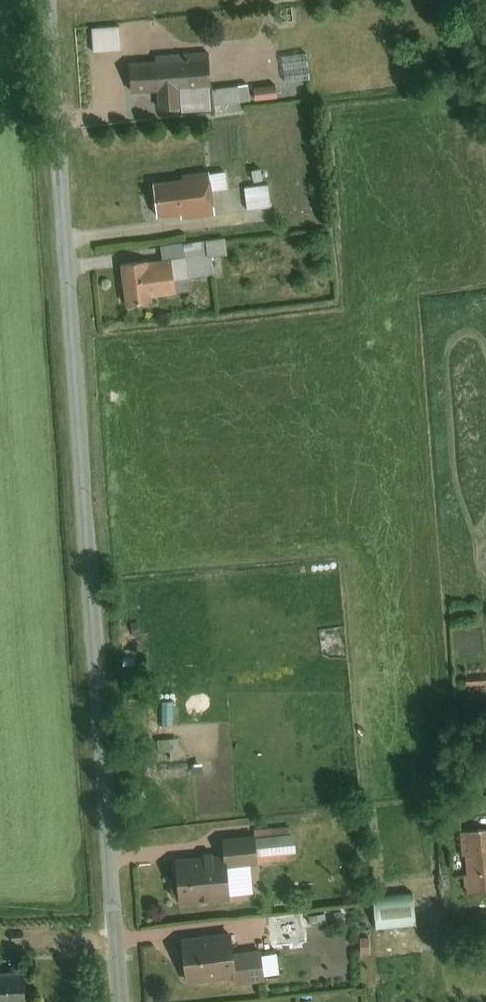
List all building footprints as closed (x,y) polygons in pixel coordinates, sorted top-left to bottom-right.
[(122,23),(94,26),(96,49),(125,47),(122,23)] [(161,59),(134,61),(137,91),(163,89),(165,107),(188,105),(186,87),(218,85),(215,50),(161,54),(161,59)] [(313,54),(288,56),(290,79),(315,77),(313,54)] [(281,84),(258,86),(259,98),(282,97),(281,84)] [(253,85),(220,88),(222,104),(254,102),(253,85)] [(218,174),(161,182),(165,214),(222,206),(218,174)] [(274,183),(252,185),(255,207),(276,205),(274,183)] [(213,236),(214,253),(234,252),(233,236),(213,236)] [(192,255),(190,239),(167,242),(169,257),(178,256),(192,255)] [(169,257),(124,263),(129,303),(162,298),(161,292),(182,289),(178,256),(169,257)] [(466,829),(474,893),(485,891),(485,827),(466,829)] [(296,832),(261,836),(264,860),(299,857),(296,832)] [(264,860),(261,836),(230,839),(232,855),(233,863),(264,860)] [(232,855),(181,860),(185,899),(236,895),(233,863),(232,855)] [(423,892),(383,896),(385,925),(426,922),(423,892)] [(241,932),(188,939),(193,979),(246,972),(243,952),(241,932)] [(247,980),(271,977),(267,949),(243,952),(246,972),(247,980)] [(0,971),(0,1001),(39,999),(37,969),(0,971)]
